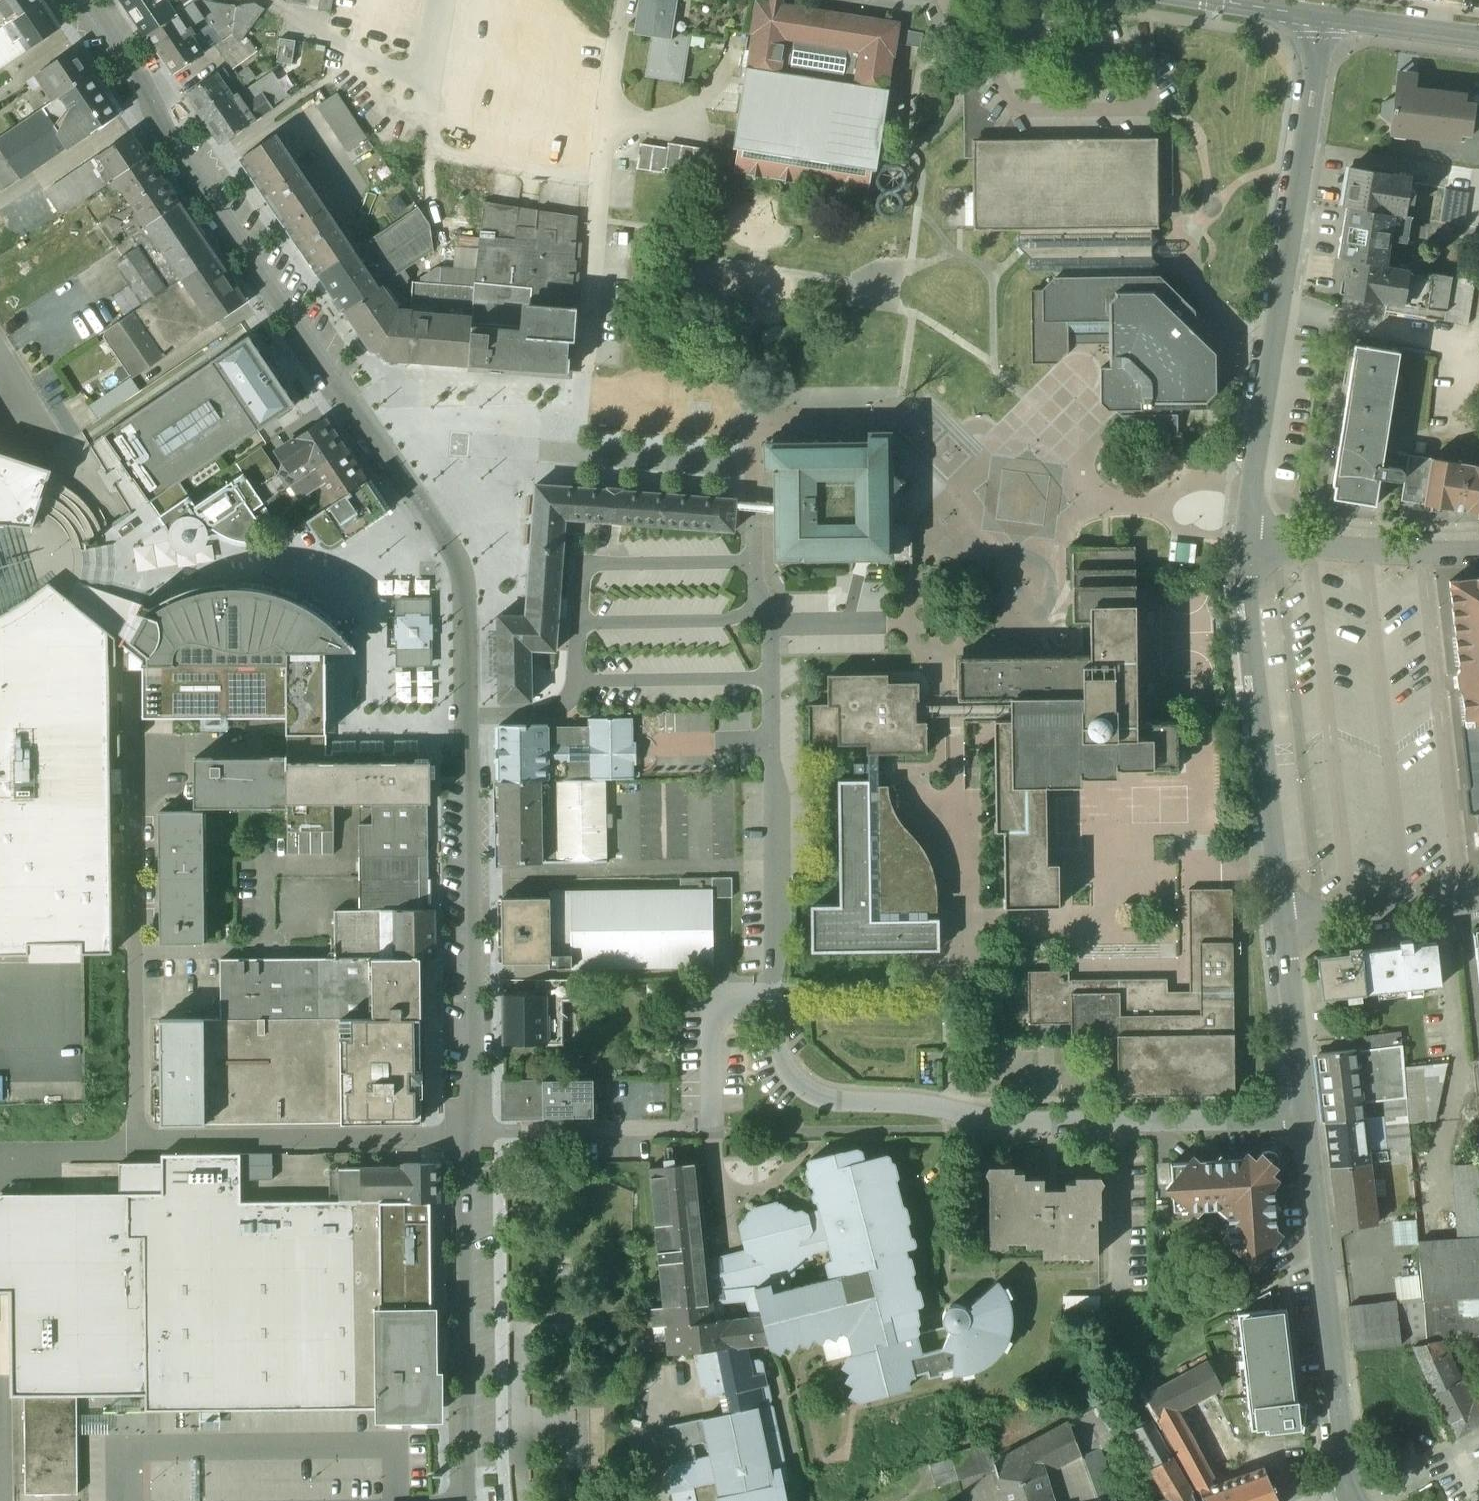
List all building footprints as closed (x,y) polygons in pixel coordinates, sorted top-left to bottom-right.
[(3,12),(11,23),(43,2),(42,0),(0,0),(0,8),(3,12)] [(148,34),(178,13),(178,12),(172,3),(170,4),(167,0),(125,0),(148,34)] [(170,4),(172,3),(178,12),(194,1),(196,0),(167,0),(170,4)] [(194,1),(205,16),(222,41),(223,42),(235,33),(238,14),(240,4),(215,0),(196,0),(194,1)] [(320,8),(333,10),(335,0),(321,0),(320,8)] [(638,33),(655,35),(649,77),(686,82),(693,35),(675,33),(680,0),(643,0),(638,33)] [(178,12),(178,13),(187,27),(190,25),(190,26),(205,16),(194,1),(178,12)] [(43,2),(11,23),(20,37),(28,48),(60,27),(43,2)] [(258,2),(238,14),(235,33),(242,43),(268,8),(258,2)] [(771,4),(759,2),(754,34),(756,34),(750,68),(748,68),(735,150),(737,151),(738,145),(741,146),(737,171),(752,173),(757,180),(763,175),(782,178),(787,185),(794,180),(813,183),(818,189),(824,185),(843,187),(848,194),(855,189),(870,192),(874,167),(876,167),(875,172),(877,173),(890,90),(888,90),(894,56),(895,56),(897,44),(899,30),(900,24),(785,6),(771,4)] [(178,13),(148,34),(175,74),(205,53),(193,35),(195,33),(190,26),(190,25),(187,27),(178,13)] [(20,37),(11,23),(6,26),(15,40),(20,37)] [(28,48),(20,37),(15,40),(6,26),(0,30),(0,68),(28,48)] [(925,34),(899,30),(897,44),(923,48),(925,34)] [(235,33),(223,42),(222,41),(216,45),(223,55),(242,43),(235,33)] [(298,40),(282,37),(278,61),(294,64),(298,40)] [(75,49),(37,75),(54,100),(92,74),(75,49)] [(225,68),(188,93),(205,118),(234,98),(223,81),(230,77),(225,68)] [(120,114),(92,74),(54,100),(43,108),(70,147),(88,134),(89,136),(120,114)] [(256,89),(260,96),(246,105),(256,120),(274,108),(273,106),(289,95),(276,76),(256,89)] [(1466,92),(1395,83),(1393,99),(1391,99),(1382,102),(1380,114),(1389,119),(1390,120),(1389,134),(1408,137),(1409,128),(1471,135),(1475,103),(1464,102),(1466,92)] [(367,139),(335,93),(315,106),(347,153),(367,139)] [(234,98),(205,118),(222,143),(256,120),(246,105),(239,95),(234,98)] [(43,108),(0,137),(0,144),(23,179),(70,147),(43,108)] [(1175,121),(1159,121),(1159,138),(1159,195),(1174,195),(1175,121)] [(132,133),(99,156),(108,169),(102,173),(109,182),(148,155),(132,133)] [(355,251),(276,136),(242,159),(320,274),(355,251)] [(1159,195),(1159,138),(975,140),(975,158),(974,229),(982,229),(1153,227),(1159,227),(1159,195)] [(709,149),(669,143),(669,148),(666,168),(705,174),(709,149)] [(0,144),(0,189),(3,193),(23,179),(0,144)] [(669,148),(642,144),(638,169),(665,173),(666,168),(669,148)] [(148,155),(109,182),(115,192),(121,188),(131,202),(164,179),(148,155)] [(99,156),(46,192),(62,215),(109,182),(102,173),(108,169),(99,156)] [(1473,168),(1450,164),(1447,187),(1469,191),(1473,168)] [(1411,176),(1349,166),(1344,206),(1350,207),(1404,215),(1411,176)] [(164,179),(131,202),(141,217),(135,221),(141,229),(146,225),(180,202),(164,179)] [(180,202),(146,225),(182,278),(216,255),(180,202)] [(579,217),(485,203),(475,271),(472,315),(469,365),(568,373),(570,341),(576,341),(578,308),(572,307),(579,217)] [(1404,215),(1350,207),(1342,258),(1349,259),(1384,265),(1389,237),(1403,239),(1407,216),(1404,215)] [(418,208),(355,251),(360,259),(367,254),(388,281),(434,251),(430,226),(418,208)] [(182,278),(146,225),(141,229),(131,236),(166,290),(182,278)] [(1153,227),(1019,229),(1019,234),(1012,241),(1029,258),(1023,264),(1031,272),(1050,272),(1054,278),(1055,277),(1153,276),(1153,227)] [(360,259),(355,251),(320,274),(345,310),(388,281),(367,254),(360,259)] [(216,255),(182,278),(214,324),(247,302),(216,255)] [(1384,265),(1349,259),(1344,295),(1427,308),(1433,273),(1384,265)] [(475,271),(442,269),(441,283),(412,281),(411,309),(412,309),(412,311),(472,315),(475,271)] [(1451,276),(1433,273),(1427,308),(1446,311),(1451,276)] [(1195,310),(1159,276),(1153,276),(1055,277),(1054,278),(1043,289),(1032,289),(1033,363),(1057,363),(1069,351),(1069,343),(1111,343),(1111,366),(1102,366),(1102,391),(1105,391),(1105,400),(1140,435),(1178,435),(1178,414),(1172,414),(1172,409),(1210,408),(1220,398),(1220,377),(1217,377),(1217,352),(1190,325),(1195,320),(1195,310)] [(1474,279),(1451,276),(1446,311),(1444,322),(1467,325),(1474,279)] [(166,290),(108,330),(138,376),(214,324),(182,278),(166,290)] [(472,315),(412,311),(412,309),(411,309),(399,309),(394,301),(399,298),(388,281),(345,310),(375,351),(391,359),(469,365),(472,315)] [(114,295),(125,313),(143,302),(132,284),(114,295)] [(267,360),(249,334),(211,360),(211,361),(257,429),(257,430),(296,403),(279,377),(282,375),(282,376),(284,374),(271,355),(269,356),(270,357),(267,360)] [(1400,352),(1357,345),(1334,485),(1336,486),(1334,498),(1376,505),(1380,479),(1398,482),(1401,480),(1403,478),(1404,476),(1403,473),(1402,470),(1400,468),(1382,465),(1400,352)] [(211,361),(104,434),(150,502),(181,482),(257,429),(211,361)] [(421,409),(422,376),(388,375),(388,408),(421,409)] [(132,378),(89,406),(98,419),(140,390),(132,378)] [(346,448),(326,418),(287,443),(300,462),(305,458),(313,469),(346,448)] [(774,504),(774,512),(775,561),(800,560),(799,553),(804,553),(804,560),(872,560),(872,564),(912,563),(912,523),(892,523),(892,491),(898,491),(902,486),(902,479),(897,474),(892,474),(891,431),(868,431),(868,441),(766,442),(764,466),(774,466),(774,504)] [(150,502),(104,434),(90,445),(132,514),(150,502)] [(346,448),(313,469),(323,483),(336,501),(368,480),(346,448)] [(33,527),(38,512),(39,512),(53,469),(0,452),(0,525),(33,527)] [(1408,454),(1401,502),(1478,512),(1478,464),(1408,454)] [(278,468),(256,482),(268,500),(275,496),(290,485),(278,468)] [(313,469),(297,481),(306,494),(313,490),(323,483),(313,469)] [(196,505),(190,495),(159,516),(165,526),(160,529),(161,531),(164,538),(164,540),(177,537),(179,542),(182,545),(190,548),(197,545),(200,542),(202,537),(202,532),(210,530),(210,529),(214,529),(219,532),(227,536),(233,539),(238,540),(247,541),(253,542),(253,543),(254,543),(254,523),(259,520),(253,511),(264,503),(265,503),(244,473),(196,505)] [(336,501),(326,508),(345,537),(346,538),(364,527),(363,527),(388,510),(368,480),(336,501)] [(290,485),(275,496),(287,514),(316,494),(313,490),(306,494),(297,481),(290,485)] [(181,482),(150,502),(159,516),(190,495),(181,482)] [(529,584),(527,615),(500,615),(501,701),(532,701),(532,649),(556,651),(566,518),(734,530),(736,509),(736,499),(736,498),(536,484),(533,537),(529,584)] [(265,503),(264,503),(266,506),(270,512),(276,521),(287,514),(275,496),(268,500),(265,503)] [(753,509),(774,512),(774,504),(753,501),(736,499),(736,509),(753,509)] [(266,506),(259,512),(262,517),(270,512),(266,506)] [(345,537),(326,508),(307,521),(321,541),(322,540),(325,543),(329,545),(332,545),(336,544),(345,537)] [(0,526),(0,615),(27,599),(21,581),(9,541),(4,526),(0,526)] [(1012,716),(1012,721),(995,721),(996,832),(1004,832),(1005,908),(1060,907),(1059,864),(1048,864),(1047,787),(1083,786),(1083,779),(1118,778),(1118,770),(1179,769),(1178,722),(1147,722),(1147,724),(1138,724),(1136,545),(1072,546),(1074,621),(1090,621),(1091,655),(958,657),(958,695),(959,701),(1012,700),(1012,703),(1012,710),(1012,716)] [(1449,582),(1458,668),(1456,674),(1458,691),(1461,694),(1472,787),(1470,792),(1472,810),(1475,813),(1478,837),(1478,836),(1478,578),(1449,582)] [(168,597),(152,608),(145,605),(146,604),(143,603),(142,605),(121,641),(120,643),(122,645),(123,643),(143,659),(143,664),(287,663),(289,663),(289,651),(326,651),(337,627),(329,620),(323,615),(313,609),(302,602),(302,603),(300,602),(298,605),(275,596),(276,592),(263,589),(249,587),(240,586),(240,587),(228,587),(228,581),(226,581),(226,582),(206,585),(187,590),(168,597)] [(5,954),(5,953),(5,943),(82,942),(82,952),(82,953),(113,952),(109,631),(92,617),(81,608),(49,583),(27,601),(0,616),(0,954),(5,954)] [(106,591),(93,587),(87,597),(81,608),(92,617),(106,591)] [(142,605),(106,591),(92,617),(109,631),(121,641),(142,605)] [(430,600),(398,600),(398,626),(396,626),(396,640),(398,640),(398,665),(430,665),(430,640),(433,640),(432,625),(430,625),(430,600)] [(326,651),(289,651),(289,663),(287,663),(287,717),(287,733),(327,733),(326,651)] [(287,717),(287,663),(143,664),(143,718),(287,717)] [(398,697),(435,698),(435,670),(399,669),(398,697)] [(888,683),(888,674),(828,674),(829,713),(810,713),(810,745),(867,745),(867,754),(879,754),(927,754),(927,722),(917,722),(917,711),(917,705),(917,701),(920,701),(920,695),(919,683),(888,683)] [(946,717),(1012,716),(1012,710),(1012,703),(946,704),(917,705),(917,711),(917,717),(946,717)] [(592,727),(549,728),(549,779),(606,779),(635,778),(635,765),(638,765),(638,741),(634,741),(634,718),(592,718),(592,727)] [(549,724),(502,725),(502,780),(541,780),(549,779),(549,728),(549,724)] [(327,733),(287,733),(288,757),(288,763),(327,762),(327,753),(327,733)] [(386,749),(332,749),(332,753),(327,753),(327,762),(420,762),(420,749),(394,749),(394,753),(386,753),(386,749)] [(879,754),(867,754),(868,763),(854,763),(854,772),(869,772),(869,780),(839,780),(840,905),(812,905),(812,951),(939,950),(939,918),(928,918),(928,896),(927,886),(926,877),(923,867),(918,858),(912,848),(896,829),(889,820),(883,808),(882,802),(879,786),(879,754)] [(262,765),(221,765),(221,758),(212,758),(195,758),(195,807),(233,807),(233,801),(241,801),(241,807),(254,806),(254,801),(276,801),(276,806),(288,806),(288,763),(288,757),(262,757),(262,765)] [(327,762),(288,763),(288,802),(371,802),(416,801),(431,801),(430,762),(420,762),(327,762)] [(607,861),(606,779),(549,779),(541,780),(542,862),(607,861)] [(542,862),(541,780),(502,780),(503,862),(542,862)] [(416,801),(371,802),(372,823),(360,823),(360,856),(416,855),(416,801)] [(334,802),(288,802),(288,806),(288,831),(334,831),(334,802)] [(204,811),(159,812),(160,877),(204,877),(204,811)] [(334,831),(288,831),(288,854),(334,854),(334,831)] [(416,855),(360,856),(360,909),(374,909),(417,909),(416,855)] [(205,942),(204,877),(160,877),(161,942),(205,942)] [(681,890),(551,891),(551,897),(504,898),(504,962),(550,961),(550,966),(714,965),(713,897),(713,877),(681,878),(681,890)] [(733,897),(733,877),(713,877),(713,897),(733,897)] [(1232,889),(1188,890),(1190,991),(1167,992),(1167,979),(1070,980),(1072,1024),(1072,1039),(1087,1039),(1118,1038),(1118,1035),(1234,1034),(1232,889)] [(360,909),(335,910),(335,957),(374,957),(374,909),(360,909)] [(417,909),(374,909),(374,957),(421,956),(434,956),(434,909),(417,909)] [(1405,946),(1362,951),(1366,991),(1440,983),(1435,942),(1412,945),(1411,939),(1404,940),(1405,946)] [(1355,951),(1319,956),(1323,996),(1366,991),(1361,944),(1354,945),(1355,951)] [(335,957),(334,957),(277,958),(221,959),(222,1019),(342,1017),(421,1016),(421,956),(374,957),(335,957)] [(1063,971),(1027,972),(1028,1000),(1036,1000),(1037,1025),(1072,1024),(1070,980),(1064,980),(1063,971)] [(574,979),(538,979),(538,993),(562,993),(562,995),(574,995),(574,979)] [(538,993),(505,994),(505,1043),(562,1043),(562,995),(562,993),(538,993)] [(421,1016),(342,1017),(342,1121),(422,1120),(421,1016)] [(222,1019),(205,1019),(206,1124),(342,1121),(342,1017),(222,1019)] [(205,1019),(161,1019),(161,1102),(162,1124),(206,1124),(205,1019)] [(1401,1031),(1377,1034),(1379,1046),(1402,1044),(1401,1031)] [(1234,1034),(1118,1035),(1118,1038),(1119,1095),(1235,1094),(1234,1034)] [(1377,1034),(1354,1037),(1356,1049),(1379,1046),(1377,1034)] [(1379,1046),(1356,1049),(1362,1102),(1384,1100),(1407,1097),(1404,1067),(1402,1044),(1379,1046)] [(1356,1049),(1319,1053),(1325,1107),(1362,1102),(1356,1049)] [(1447,1062),(1404,1067),(1407,1097),(1408,1112),(1409,1123),(1435,1120),(1447,1062)] [(544,1079),(505,1080),(506,1116),(544,1115),(544,1079)] [(593,1079),(544,1079),(544,1115),(594,1115),(593,1079)] [(1407,1097),(1384,1100),(1385,1115),(1408,1112),(1407,1097)] [(1362,1102),(1325,1107),(1327,1122),(1364,1118),(1362,1102)] [(1408,1112),(1385,1115),(1389,1160),(1412,1157),(1409,1123),(1408,1112)] [(1385,1115),(1364,1118),(1369,1162),(1389,1160),(1385,1115)] [(1364,1118),(1327,1122),(1332,1166),(1369,1162),(1364,1118)] [(862,1151),(858,1149),(844,1153),(841,1151),(812,1158),(809,1163),(822,1212),(832,1249),(834,1258),(831,1259),(828,1264),(831,1278),(856,1271),(870,1323),(869,1324),(873,1339),(877,1342),(884,1340),(887,1343),(916,1335),(917,1334),(919,1331),(915,1317),(918,1313),(912,1290),(916,1289),(905,1249),(909,1245),(907,1239),(911,1238),(889,1156),(886,1154),(864,1160),(862,1151)] [(1254,1158),(1224,1160),(1219,1165),(1214,1160),(1198,1161),(1193,1155),(1185,1162),(1171,1162),(1174,1210),(1227,1207),(1229,1232),(1224,1237),(1255,1266),(1283,1235),(1276,1228),(1275,1214),(1270,1209),(1275,1202),(1274,1176),(1271,1173),(1277,1166),(1278,1162),(1278,1158),(1276,1154),(1273,1151),(1269,1150),(1265,1150),(1261,1152),(1255,1159),(1254,1158)] [(159,1203),(240,1203),(240,1156),(159,1156),(159,1199),(159,1203)] [(698,1162),(649,1167),(664,1306),(666,1324),(666,1325),(715,1320),(713,1304),(708,1262),(698,1162)] [(1369,1162),(1332,1166),(1339,1227),(1376,1222),(1369,1162)] [(438,1163),(405,1164),(405,1166),(405,1200),(430,1200),(438,1200),(438,1163)] [(1478,1238),(1478,1165),(1455,1166),(1459,1239),(1478,1238)] [(405,1166),(347,1167),(348,1201),(383,1200),(405,1200),(405,1166)] [(1043,1178),(1010,1178),(1010,1173),(1014,1173),(1014,1166),(990,1166),(986,1173),(990,1179),(990,1246),(998,1246),(998,1239),(1006,1239),(1006,1241),(1027,1241),(1027,1239),(1036,1239),(1036,1246),(1044,1246),(1044,1256),(1051,1256),(1051,1251),(1089,1251),(1088,1256),(1097,1256),(1097,1216),(1100,1216),(1100,1188),(1104,1182),(1100,1176),(1075,1176),(1076,1184),(1080,1184),(1080,1188),(1043,1188),(1043,1178)] [(12,1292),(13,1396),(26,1396),(78,1395),(147,1395),(147,1305),(146,1237),(129,1237),(129,1194),(3,1195),(0,1198),(0,1292),(12,1292)] [(348,1201),(240,1203),(159,1203),(159,1199),(129,1194),(129,1237),(146,1237),(147,1305),(147,1395),(147,1435),(387,1429),(385,1406),(384,1303),(383,1200),(348,1201)] [(432,1405),(430,1200),(405,1200),(383,1200),(384,1303),(385,1406),(432,1405)] [(776,1204),(753,1210),(753,1212),(750,1214),(747,1218),(748,1222),(745,1223),(742,1228),(748,1252),(745,1258),(733,1261),(733,1259),(729,1255),(723,1256),(720,1260),(708,1262),(713,1304),(747,1301),(751,1317),(763,1316),(755,1288),(771,1284),(773,1293),(789,1289),(788,1280),(791,1280),(794,1273),(793,1267),(802,1266),(801,1260),(811,1258),(810,1252),(829,1248),(829,1250),(832,1249),(822,1212),(807,1216),(802,1213),(795,1215),(790,1211),(787,1212),(786,1209),(780,1206),(777,1207),(776,1204)] [(1419,1241),(1423,1297),(1441,1297),(1458,1295),(1478,1294),(1478,1238),(1459,1239),(1419,1241)] [(789,1289),(773,1293),(771,1284),(755,1288),(763,1316),(771,1344),(770,1344),(771,1345),(789,1356),(800,1339),(808,1344),(813,1335),(822,1340),(827,1332),(836,1337),(841,1328),(850,1333),(855,1353),(850,1355),(844,1366),(853,1371),(848,1380),(857,1385),(851,1394),(862,1400),(910,1385),(907,1377),(910,1373),(927,1370),(929,1377),(942,1374),(941,1371),(953,1368),(953,1373),(974,1370),(993,1359),(1006,1342),(1011,1321),(1008,1300),(997,1281),(972,1303),(973,1306),(968,1310),(970,1313),(970,1315),(971,1318),(970,1321),(970,1323),(968,1326),(967,1328),(965,1329),(962,1331),(960,1332),(957,1332),(954,1332),(952,1331),(949,1330),(947,1328),(945,1326),(917,1334),(916,1335),(887,1343),(884,1340),(877,1342),(873,1339),(869,1324),(870,1323),(856,1271),(831,1278),(789,1289)] [(1269,1294),(1256,1301),(1257,1310),(1270,1309),(1269,1294)] [(1458,1295),(1463,1337),(1478,1335),(1478,1294),(1458,1295)] [(1423,1297),(1406,1299),(1412,1343),(1413,1343),(1427,1341),(1423,1297)] [(1444,1340),(1441,1297),(1423,1297),(1427,1341),(1438,1340),(1444,1340)] [(1397,1300),(1348,1306),(1353,1349),(1401,1344),(1397,1300)] [(747,1301),(713,1304),(715,1320),(750,1317),(751,1317),(747,1301)] [(970,1323),(971,1318),(970,1313),(966,1308),(962,1305),(957,1304),(951,1305),(947,1308),(944,1313),(943,1318),(944,1323),(947,1328),(949,1330),(952,1331),(954,1332),(957,1332),(960,1332),(962,1331),(965,1329),(967,1328),(968,1326),(970,1323)] [(664,1306),(651,1308),(652,1326),(666,1324),(664,1306)] [(1257,1310),(1238,1313),(1249,1409),(1253,1409),(1254,1418),(1250,1419),(1251,1429),(1265,1428),(1265,1433),(1299,1429),(1299,1431),(1303,1431),(1307,1402),(1303,1402),(1303,1403),(1297,1403),(1286,1307),(1270,1309),(1257,1310)] [(751,1317),(750,1317),(753,1345),(754,1345),(770,1344),(771,1344),(763,1316),(751,1317)] [(715,1320),(666,1325),(669,1354),(696,1351),(717,1349),(753,1345),(750,1317),(715,1320)] [(1427,1341),(1413,1343),(1421,1361),(1443,1351),(1438,1340),(1427,1341)] [(753,1345),(717,1349),(727,1393),(728,1393),(757,1387),(759,1387),(754,1363),(752,1348),(754,1348),(754,1345),(753,1345)] [(717,1349),(696,1351),(699,1362),(696,1363),(701,1387),(709,1385),(711,1397),(727,1393),(717,1349)] [(1443,1351),(1421,1361),(1433,1392),(1456,1381),(1443,1351)] [(1208,1360),(1146,1394),(1160,1420),(1177,1411),(1222,1386),(1208,1360)] [(766,1383),(762,1363),(760,1362),(754,1363),(759,1387),(757,1387),(761,1406),(772,1404),(769,1385),(766,1383)] [(1470,1399),(1460,1379),(1456,1381),(1433,1392),(1455,1435),(1478,1423),(1478,1395),(1470,1399)] [(757,1387),(728,1393),(732,1412),(757,1407),(761,1406),(757,1387)] [(78,1498),(78,1395),(26,1396),(25,1499),(78,1498)] [(1106,1401),(1069,1421),(1080,1454),(1082,1457),(1097,1449),(1123,1435),(1106,1401)] [(761,1406),(757,1407),(770,1468),(780,1466),(780,1470),(784,1464),(778,1434),(774,1431),(772,1422),(775,1417),(772,1404),(761,1406)] [(703,1419),(709,1447),(711,1456),(720,1498),(717,1499),(717,1500),(787,1500),(780,1470),(780,1466),(770,1468),(757,1407),(732,1412),(703,1419)] [(1177,1411),(1160,1420),(1197,1484),(1202,1498),(1209,1495),(1207,1488),(1212,1486),(1209,1478),(1212,1476),(1177,1411)] [(703,1419),(668,1426),(663,1434),(667,1454),(670,1454),(672,1465),(673,1465),(696,1460),(693,1445),(703,1443),(709,1447),(703,1419)] [(1150,1420),(1133,1430),(1154,1466),(1171,1456),(1150,1420)] [(1069,1421),(994,1462),(995,1467),(1001,1484),(1001,1486),(1044,1472),(1080,1454),(1069,1421)] [(988,1442),(951,1454),(958,1479),(995,1467),(994,1462),(988,1442)] [(1097,1449),(1082,1457),(1098,1500),(1116,1500),(1097,1449)] [(1001,1486),(1001,1484),(998,1485),(1003,1500),(1098,1500),(1082,1457),(1080,1454),(1044,1472),(1001,1486)] [(673,1465),(672,1465),(665,1476),(667,1485),(669,1485),(670,1491),(672,1491),(674,1500),(717,1500),(717,1499),(720,1498),(711,1456),(696,1460),(673,1465)] [(1192,1492),(1171,1456),(1154,1466),(1151,1468),(1150,1470),(1154,1478),(1159,1480),(1169,1496),(1171,1496),(1173,1499),(1192,1492)] [(951,1458),(929,1464),(936,1487),(957,1481),(951,1458)] [(1207,1488),(1209,1495),(1202,1498),(1203,1500),(1280,1500),(1274,1489),(1276,1488),(1273,1481),(1271,1482),(1265,1467),(1212,1486),(1207,1488)] [(1168,1500),(1196,1500),(1192,1492),(1173,1499),(1168,1500)]
